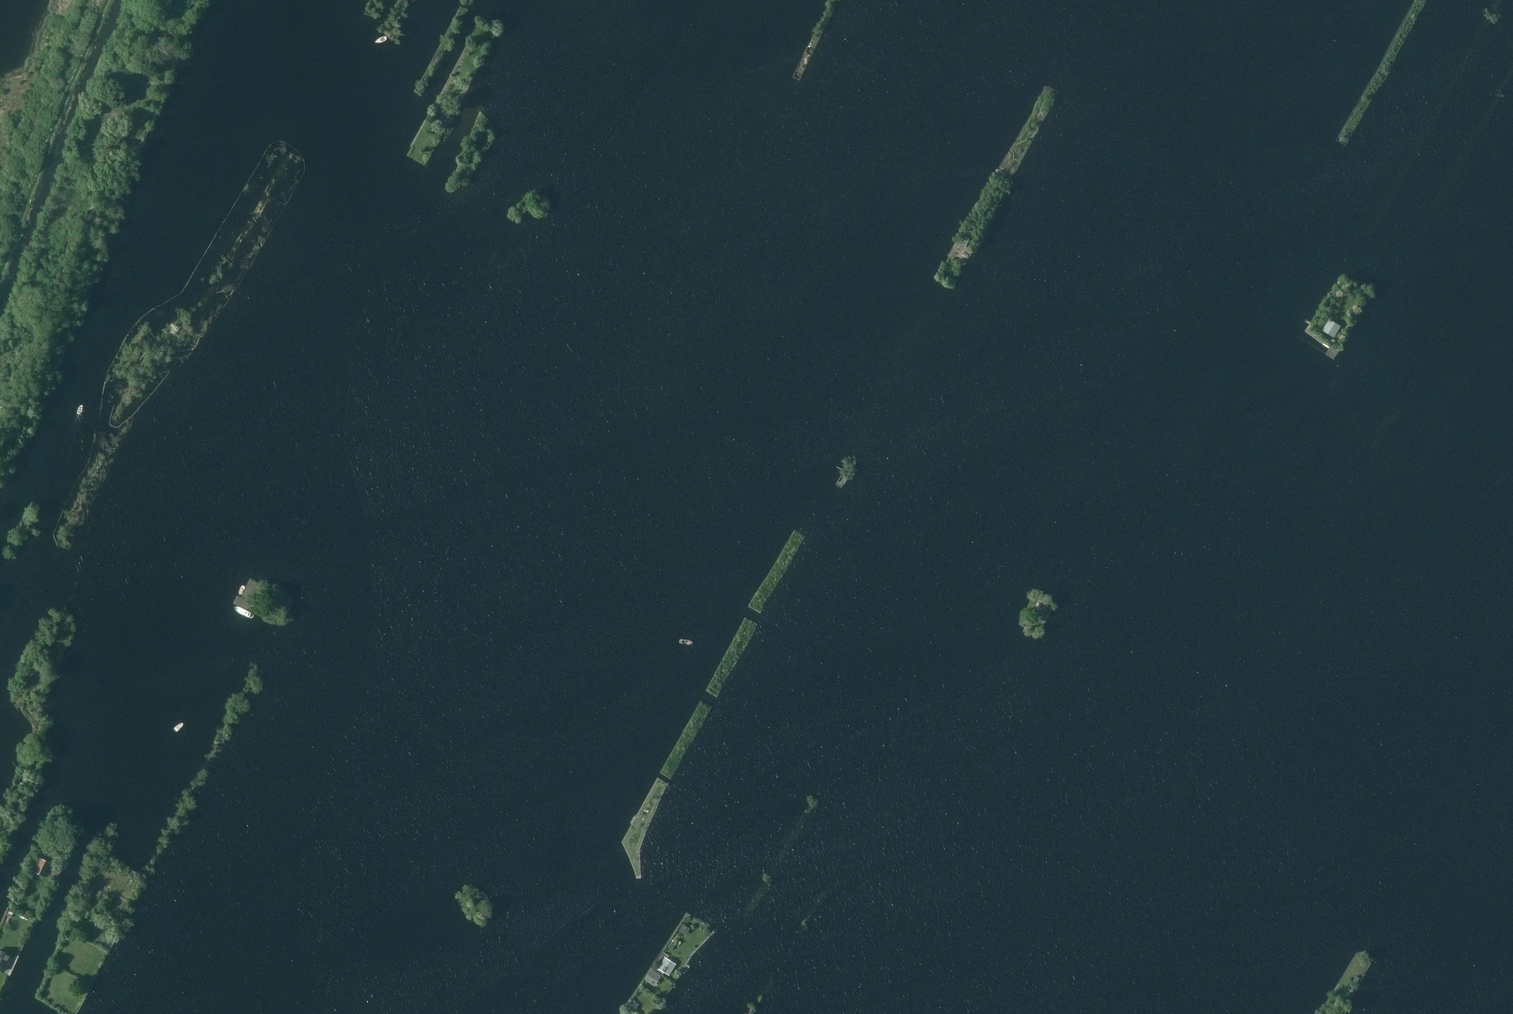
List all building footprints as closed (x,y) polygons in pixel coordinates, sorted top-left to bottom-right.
[(441,110),(437,116),(443,120),(447,114),(441,110)] [(964,236),(960,244),(966,247),(970,239),(964,236)] [(1328,321),(1323,330),(1334,336),(1339,327),(1328,321)] [(43,877),(50,863),(39,858),(32,872),(43,877)] [(5,973),(12,957),(0,951),(0,971),(5,973)] [(658,968),(657,970),(663,973),(664,972),(669,975),(676,964),(665,957),(658,968)] [(651,970),(645,980),(655,986),(661,976),(651,970)]
